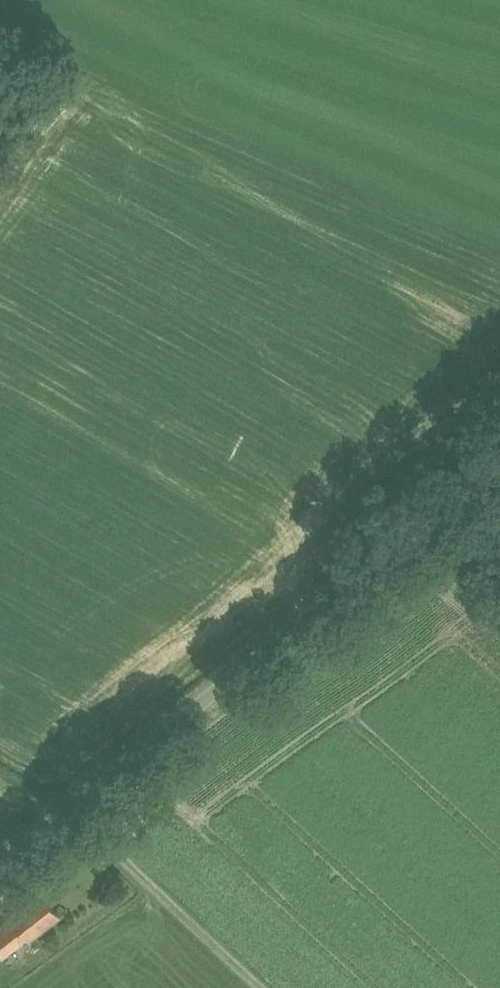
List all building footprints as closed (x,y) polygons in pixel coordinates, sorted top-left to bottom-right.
[(60,915),(39,888),(9,912),(11,915),(7,918),(8,919),(0,925),(0,955),(2,958),(29,937),(30,939),(60,915)]
